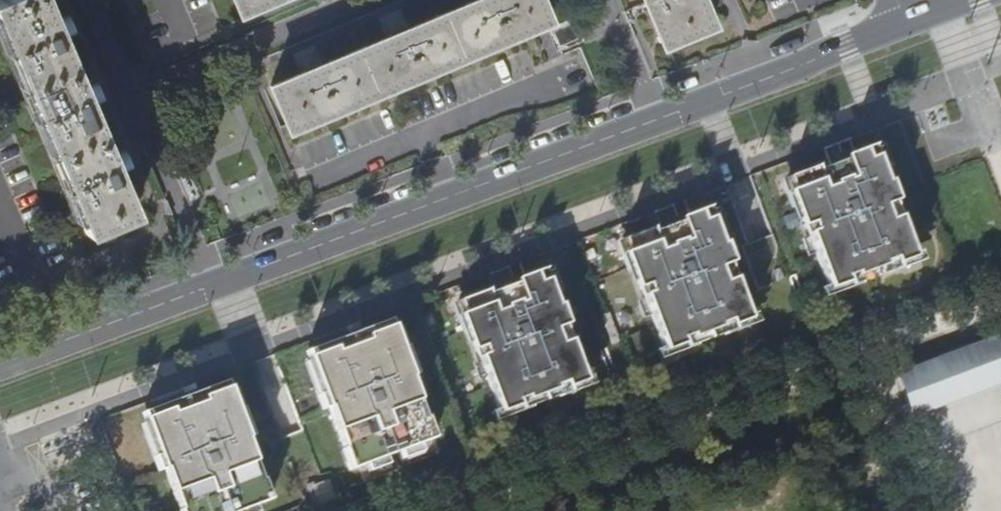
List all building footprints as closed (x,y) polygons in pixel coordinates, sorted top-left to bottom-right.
[(0,2),(0,35),(86,233),(136,212),(43,0),(4,0),(0,2)] [(239,13),(271,0),(233,0),(239,13)] [(288,132),(546,25),(536,0),(473,0),(269,86),(288,132)] [(661,47),(710,26),(699,0),(641,0),(661,47)] [(549,32),(555,49),(578,39),(572,23),(549,32)] [(817,169),(782,181),(787,194),(801,230),(811,258),(815,256),(829,291),(916,259),(901,219),(897,204),(890,184),(887,185),(877,157),(875,151),(874,147),(846,157),(847,161),(818,172),(817,169)] [(651,230),(617,242),(622,255),(635,291),(646,319),(650,317),(663,352),(749,320),(736,280),(732,265),(725,245),(722,246),(712,218),(710,212),(708,208),(681,218),(682,222),(653,233),(651,230)] [(486,291),(451,302),(456,316),(470,352),(480,379),(485,377),(498,413),(584,381),(571,340),(566,326),(559,306),(557,307),(547,279),(545,273),(543,269),(515,279),(517,282),(487,294),(486,291)] [(385,325),(301,356),(320,406),(321,406),(335,445),(334,446),(342,468),(426,437),(418,416),(417,416),(402,376),(404,376),(385,325)] [(998,335),(896,374),(912,419),(1000,386),(1000,342),(998,335)] [(137,416),(156,467),(157,466),(168,495),(172,506),(170,507),(172,510),(226,510),(262,498),(254,476),(253,477),(249,465),(238,437),(240,436),(222,386),(137,416)]
